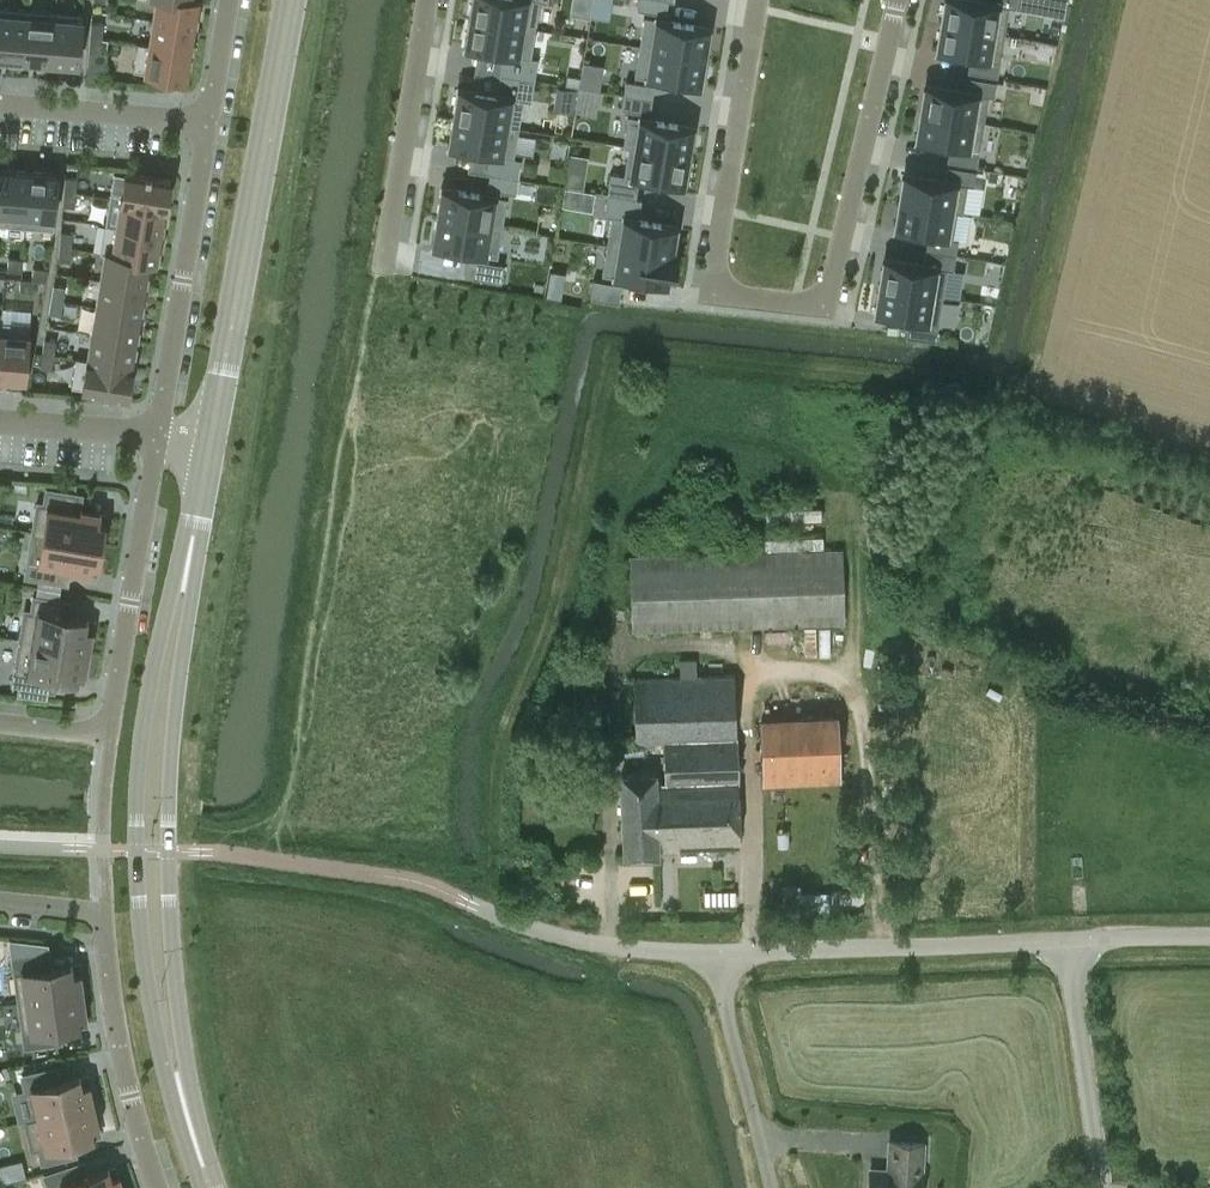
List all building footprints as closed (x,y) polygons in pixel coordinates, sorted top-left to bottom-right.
[(153,19),(195,26),(199,1),(194,0),(156,0),(153,19)] [(469,18),(535,28),(539,0),(547,2),(547,0),(472,0),(469,18)] [(605,0),(569,0),(570,14),(605,14),(605,0)] [(666,14),(668,0),(639,0),(637,9),(666,14)] [(942,23),(1003,33),(1008,6),(1014,7),(1015,0),(986,0),(986,2),(977,0),(945,0),(942,23)] [(27,9),(0,7),(0,10),(0,59),(23,61),(27,9)] [(50,63),(55,12),(27,9),(23,61),(50,63)] [(50,63),(79,65),(83,14),(55,12),(50,63)] [(538,58),(530,56),(535,28),(469,18),(464,47),(503,54),(500,74),(534,79),(538,58)] [(710,27),(655,18),(651,47),(705,56),(710,27)] [(153,19),(149,44),(138,42),(138,43),(191,52),(195,26),(153,19)] [(90,37),(102,38),(104,23),(91,22),(90,37)] [(996,76),(1003,33),(942,23),(937,51),(970,57),(968,71),(996,76)] [(101,52),(102,38),(90,37),(89,51),(101,52)] [(187,79),(191,52),(138,43),(133,70),(187,79)] [(646,77),(700,86),(705,56),(651,47),(646,77)] [(523,99),(531,101),(534,79),(500,74),(497,94),(458,87),(453,117),(518,128),(523,99)] [(580,77),(567,75),(565,85),(578,87),(580,77)] [(926,84),(921,112),(983,122),(987,95),(993,96),(995,81),(967,76),(964,91),(926,84)] [(654,84),(626,80),(623,94),(652,99),(654,84)] [(593,112),(596,89),(557,84),(554,108),(593,112)] [(621,108),(650,113),(652,99),(623,94),(621,108)] [(947,160),(976,165),(983,122),(921,112),(916,140),(950,146),(947,160)] [(448,147),(514,157),(518,128),(453,117),(448,147)] [(694,126),(639,117),(634,147),(689,156),(694,126)] [(629,176),(684,185),(689,156),(634,147),(629,176)] [(562,184),(581,186),(584,154),(565,152),(562,184)] [(520,164),(492,160),(489,174),(518,179),(520,164)] [(956,211),(955,212),(961,213),(966,184),(972,185),(975,170),(946,165),(944,180),(904,173),(900,201),(956,211)] [(30,169),(3,167),(0,205),(0,224),(26,226),(30,169)] [(54,228),(59,171),(30,169),(26,226),(54,228)] [(166,207),(170,179),(125,171),(121,199),(166,207)] [(989,171),(988,179),(997,180),(998,172),(989,171)] [(487,188),(515,193),(518,179),(489,174),(487,188)] [(64,191),(76,192),(77,177),(65,176),(64,191)] [(441,187),(436,216),(502,227),(506,197),(441,187)] [(64,191),(63,205),(75,206),(76,192),(64,191)] [(105,224),(161,234),(166,207),(121,199),(117,225),(105,223),(105,224)] [(957,239),(951,238),(955,212),(956,211),(900,201),(895,229),(928,235),(926,249),(954,254),(957,239)] [(431,246),(497,257),(502,227),(436,216),(431,246)] [(618,246),(672,255),(673,254),(677,225),(623,216),(618,246)] [(161,234),(105,224),(101,251),(150,259),(149,260),(157,261),(161,234)] [(59,245),(72,246),(73,232),(61,231),(59,245)] [(59,245),(58,260),(70,261),(72,246),(59,245)] [(673,254),(672,255),(618,246),(613,276),(668,285),(669,278),(672,278),(676,254),(673,254)] [(952,269),(954,254),(926,249),(923,264),(885,257),(880,285),(942,296),(946,268),(952,269)] [(145,286),(149,260),(150,259),(101,251),(100,252),(105,253),(100,279),(145,286)] [(22,271),(23,259),(8,258),(7,270),(22,271)] [(501,281),(504,264),(475,259),(473,277),(501,281)] [(46,280),(47,268),(33,267),(32,279),(46,280)] [(20,278),(19,290),(34,291),(35,279),(20,278)] [(593,278),(590,296),(619,301),(622,283),(593,278)] [(100,279),(96,306),(141,313),(145,286),(100,279)] [(51,298),(63,300),(65,286),(53,284),(51,298)] [(934,338),(942,296),(880,285),(875,313),(908,319),(905,335),(934,338)] [(61,315),(63,300),(51,298),(49,313),(61,315)] [(91,333),(136,340),(141,313),(96,306),(91,333)] [(0,333),(0,378),(25,380),(29,324),(1,321),(0,333)] [(136,340),(91,333),(87,359),(76,357),(76,358),(132,367),(136,340)] [(42,352),(54,354),(57,340),(45,338),(42,352)] [(52,369),(54,354),(42,352),(40,367),(52,369)] [(132,367),(76,358),(71,386),(128,395),(132,367)] [(38,502),(33,531),(101,543),(106,513),(74,508),(76,494),(47,489),(44,503),(38,502)] [(101,543),(33,531),(26,575),(62,581),(64,567),(91,571),(93,563),(97,563),(98,558),(101,543)] [(632,630),(845,622),(842,549),(629,556),(632,630)] [(23,619),(20,639),(88,650),(93,621),(61,615),(63,601),(34,596),(32,611),(25,610),(23,619)] [(88,650),(20,639),(13,683),(49,689),(51,674),(78,679),(80,670),(84,671),(85,665),(86,665),(88,650)] [(658,849),(741,847),(736,673),(697,674),(697,658),(679,659),(679,674),(634,675),(636,741),(664,740),(665,781),(656,782),(655,772),(622,773),(624,855),(658,854),(658,849)] [(760,726),(762,763),(840,759),(838,722),(760,726)] [(12,942),(14,957),(44,953),(43,946),(12,942)] [(13,958),(19,1002),(82,993),(79,971),(74,972),(73,964),(46,968),(44,953),(13,958)] [(25,1046),(56,1042),(54,1027),(81,1023),(80,1015),(84,1014),(83,1008),(84,1008),(82,993),(19,1002),(25,1046)] [(93,1104),(86,1075),(55,1082),(51,1068),(22,1075),(26,1090),(30,1089),(37,1116),(25,1119),(26,1120),(93,1104)] [(26,1120),(32,1149),(39,1147),(42,1162),(71,1155),(68,1141),(95,1134),(93,1126),(98,1125),(93,1104),(26,1120)] [(889,1141),(888,1169),(870,1168),(869,1187),(921,1187),(924,1143),(889,1141)] [(22,1176),(22,1160),(0,1161),(0,1177),(22,1176)] [(43,1187),(122,1187),(117,1174),(113,1175),(110,1168),(84,1177),(79,1163),(39,1176),(43,1187)]
